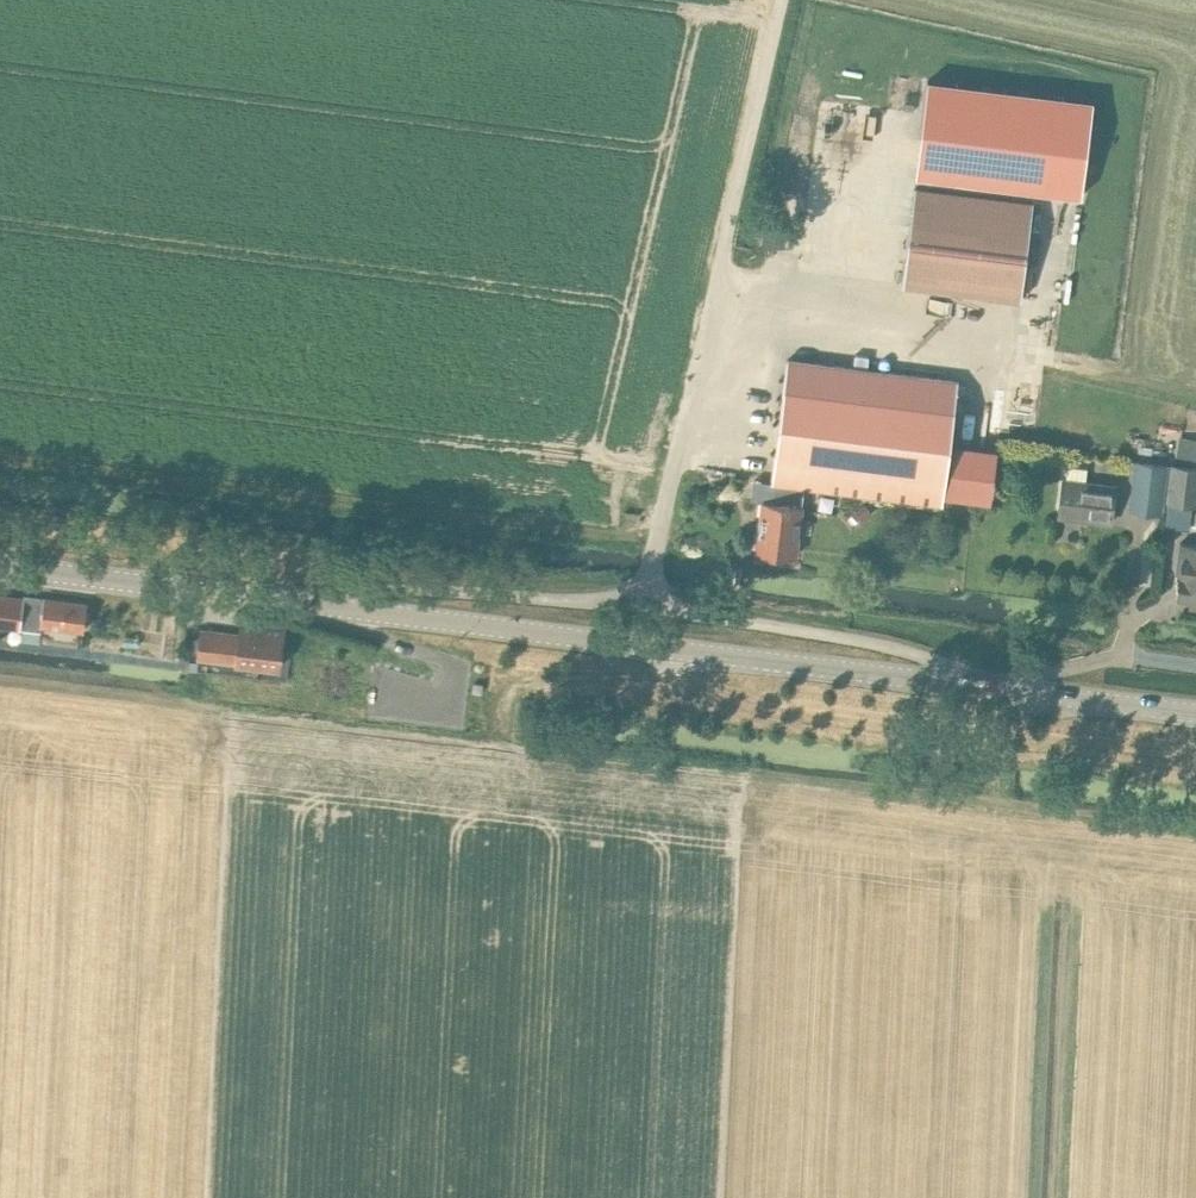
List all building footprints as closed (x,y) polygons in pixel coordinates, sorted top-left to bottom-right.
[(1080,196),(1092,99),(927,79),(915,175),(1080,196)] [(903,102),(902,110),(912,111),(913,104),(903,102)] [(1032,199),(914,184),(901,283),(1020,298),(1032,199)] [(854,350),(853,361),(867,363),(868,351),(854,350)] [(752,531),(750,545),(755,545),(754,550),(795,555),(803,485),(941,502),(942,496),(970,499),(977,500),(990,501),(994,466),(996,448),(949,442),(956,378),(787,358),(772,479),(772,481),(772,482),(770,499),(761,498),(757,531),(752,531)] [(1174,456),(1195,459),(1195,439),(1178,436),(1174,456)] [(1134,459),(1128,509),(1161,513),(1167,463),(1166,463),(1151,461),(1134,459)] [(1065,475),(1062,475),(1057,514),(1110,521),(1115,482),(1085,478),(1087,466),(1067,464),(1065,475)] [(1165,502),(1167,503),(1164,525),(1188,528),(1190,505),(1195,506),(1195,468),(1169,465),(1165,502)] [(863,502),(853,511),(861,521),(871,512),(863,502)] [(1188,599),(1187,602),(1189,607),(1195,607),(1195,544),(1179,542),(1175,573),(1180,573),(1177,598),(1188,599)] [(46,628),(47,624),(84,628),(87,600),(32,594),(32,598),(0,595),(0,623),(46,628)] [(201,640),(199,655),(280,666),(280,663),(281,652),(282,646),(284,624),(241,620),(240,631),(234,630),(202,627),(201,640)] [(138,636),(123,635),(122,647),(131,648),(131,645),(137,645),(138,636)] [(188,661),(187,667),(197,668),(197,662),(198,659),(188,658),(188,661)] [(473,681),(472,689),(480,690),(482,682),(473,681)]
